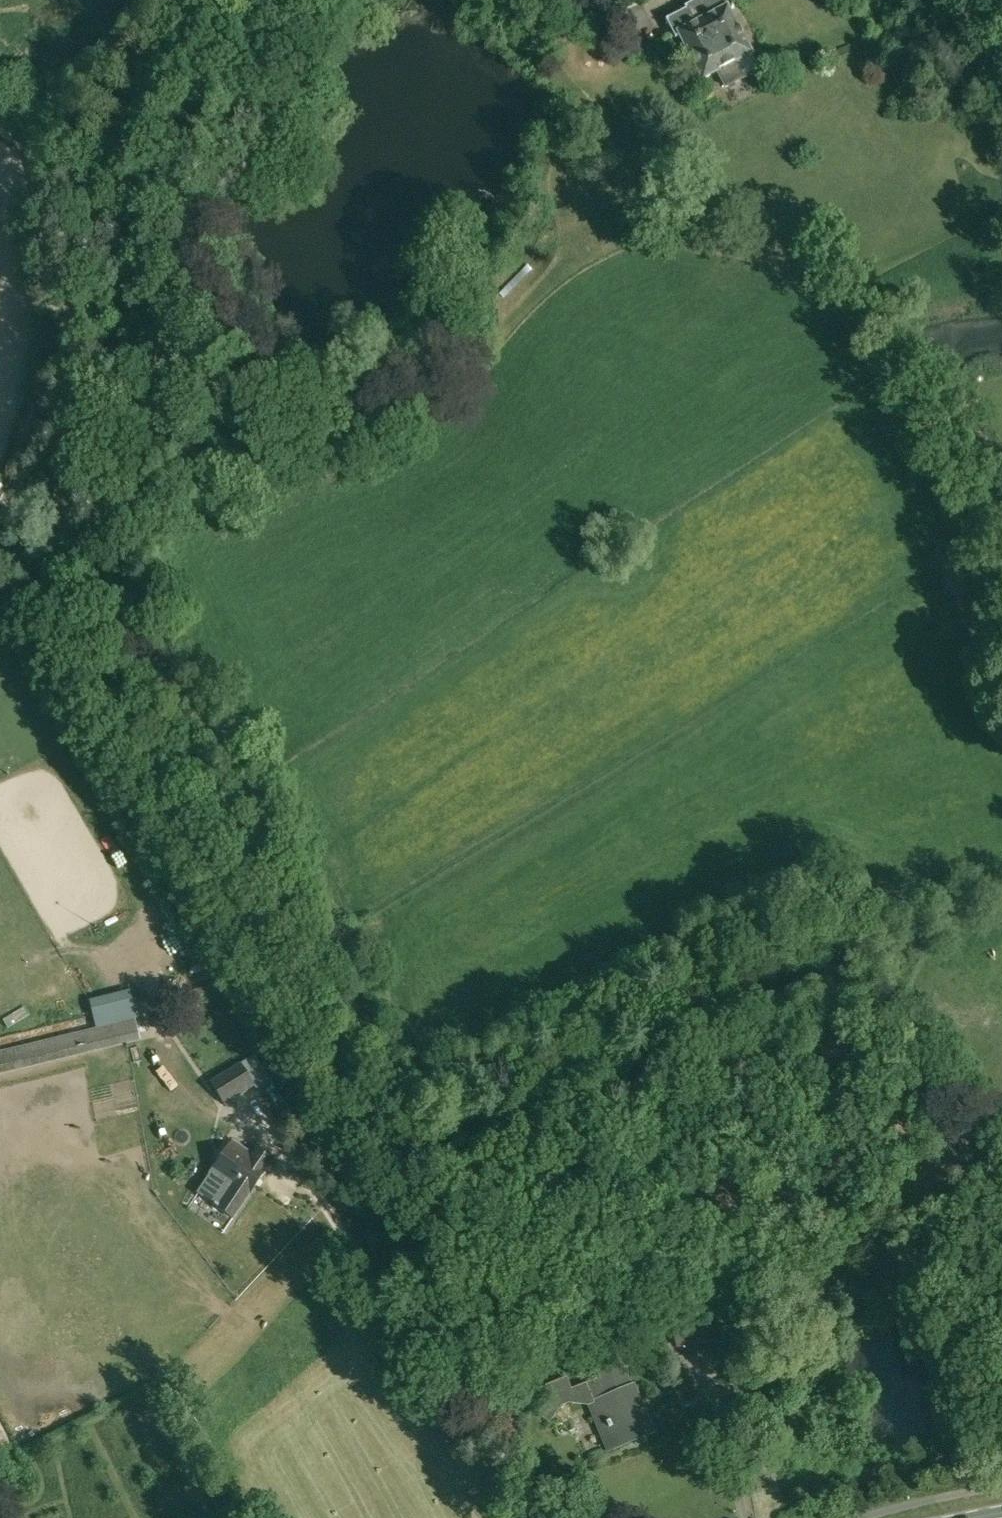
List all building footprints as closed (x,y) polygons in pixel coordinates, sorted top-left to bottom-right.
[(666,20),(676,38),(679,36),(702,80),(716,73),(724,89),(747,78),(746,76),(759,69),(728,10),(732,8),(728,0),(704,0),(699,2),(698,0),(685,7),(686,9),(666,20)] [(214,985),(203,988),(207,1002),(218,999),(214,985)] [(140,1040),(133,1009),(95,1019),(97,1028),(0,1051),(0,1075),(140,1040)] [(209,1082),(224,1105),(253,1086),(240,1063),(209,1082)] [(269,1072),(260,1077),(269,1096),(278,1092),(269,1072)] [(198,1193),(218,1206),(217,1208),(233,1219),(272,1159),(257,1149),(254,1155),(232,1141),(198,1193)] [(670,1319),(676,1349),(721,1338),(713,1304),(688,1309),(689,1315),(670,1319)] [(665,1332),(663,1322),(654,1324),(655,1334),(665,1332)] [(539,1415),(549,1422),(561,1405),(569,1402),(589,1404),(607,1451),(644,1436),(642,1431),(651,1427),(634,1385),(631,1387),(611,1337),(585,1348),(598,1379),(585,1385),(570,1390),(566,1379),(546,1387),(551,1398),(539,1415)]
